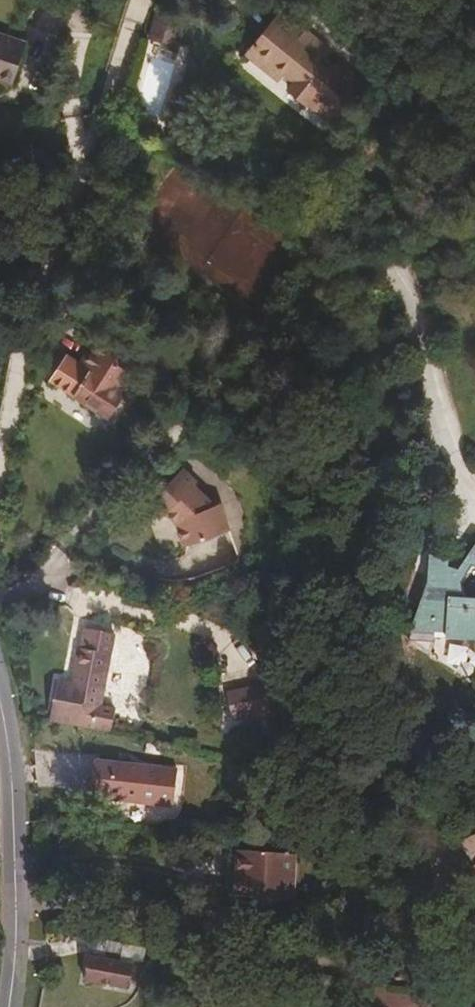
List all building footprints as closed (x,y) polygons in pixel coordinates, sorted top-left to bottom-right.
[(304,104),(336,68),(304,38),(307,35),(285,17),(250,53),(263,67),(271,60),(293,81),(287,89),(304,104)] [(4,77),(20,82),(35,38),(0,25),(0,67),(6,69),(4,77)] [(102,375),(126,390),(138,371),(114,357),(116,354),(90,338),(77,359),(102,375)] [(102,375),(77,359),(74,364),(63,357),(48,382),(66,394),(81,369),(99,381),(102,375)] [(107,420),(126,390),(102,375),(99,381),(81,369),(66,394),(107,420)] [(193,482),(179,468),(144,504),(159,518),(164,513),(174,522),(183,547),(204,540),(228,531),(218,505),(212,507),(189,485),(193,482)] [(442,574),(424,560),(421,588),(401,646),(423,661),(429,645),(474,648),(474,546),(457,572),(452,579),(442,574)] [(445,566),(442,574),(452,579),(457,572),(445,566)] [(58,680),(51,718),(111,728),(115,706),(102,704),(114,632),(80,626),(71,682),(58,680)] [(280,681),(256,685),(258,698),(262,698),(282,694),(280,681)] [(258,698),(256,685),(228,690),(233,718),(264,713),(262,698),(258,698)] [(174,805),(176,770),(94,762),(91,798),(174,805)] [(288,903),(290,856),(229,853),(227,885),(226,898),(288,903)] [(350,915),(369,911),(362,880),(342,883),(350,915)] [(89,960),(85,983),(129,992),(134,968),(89,960)]
